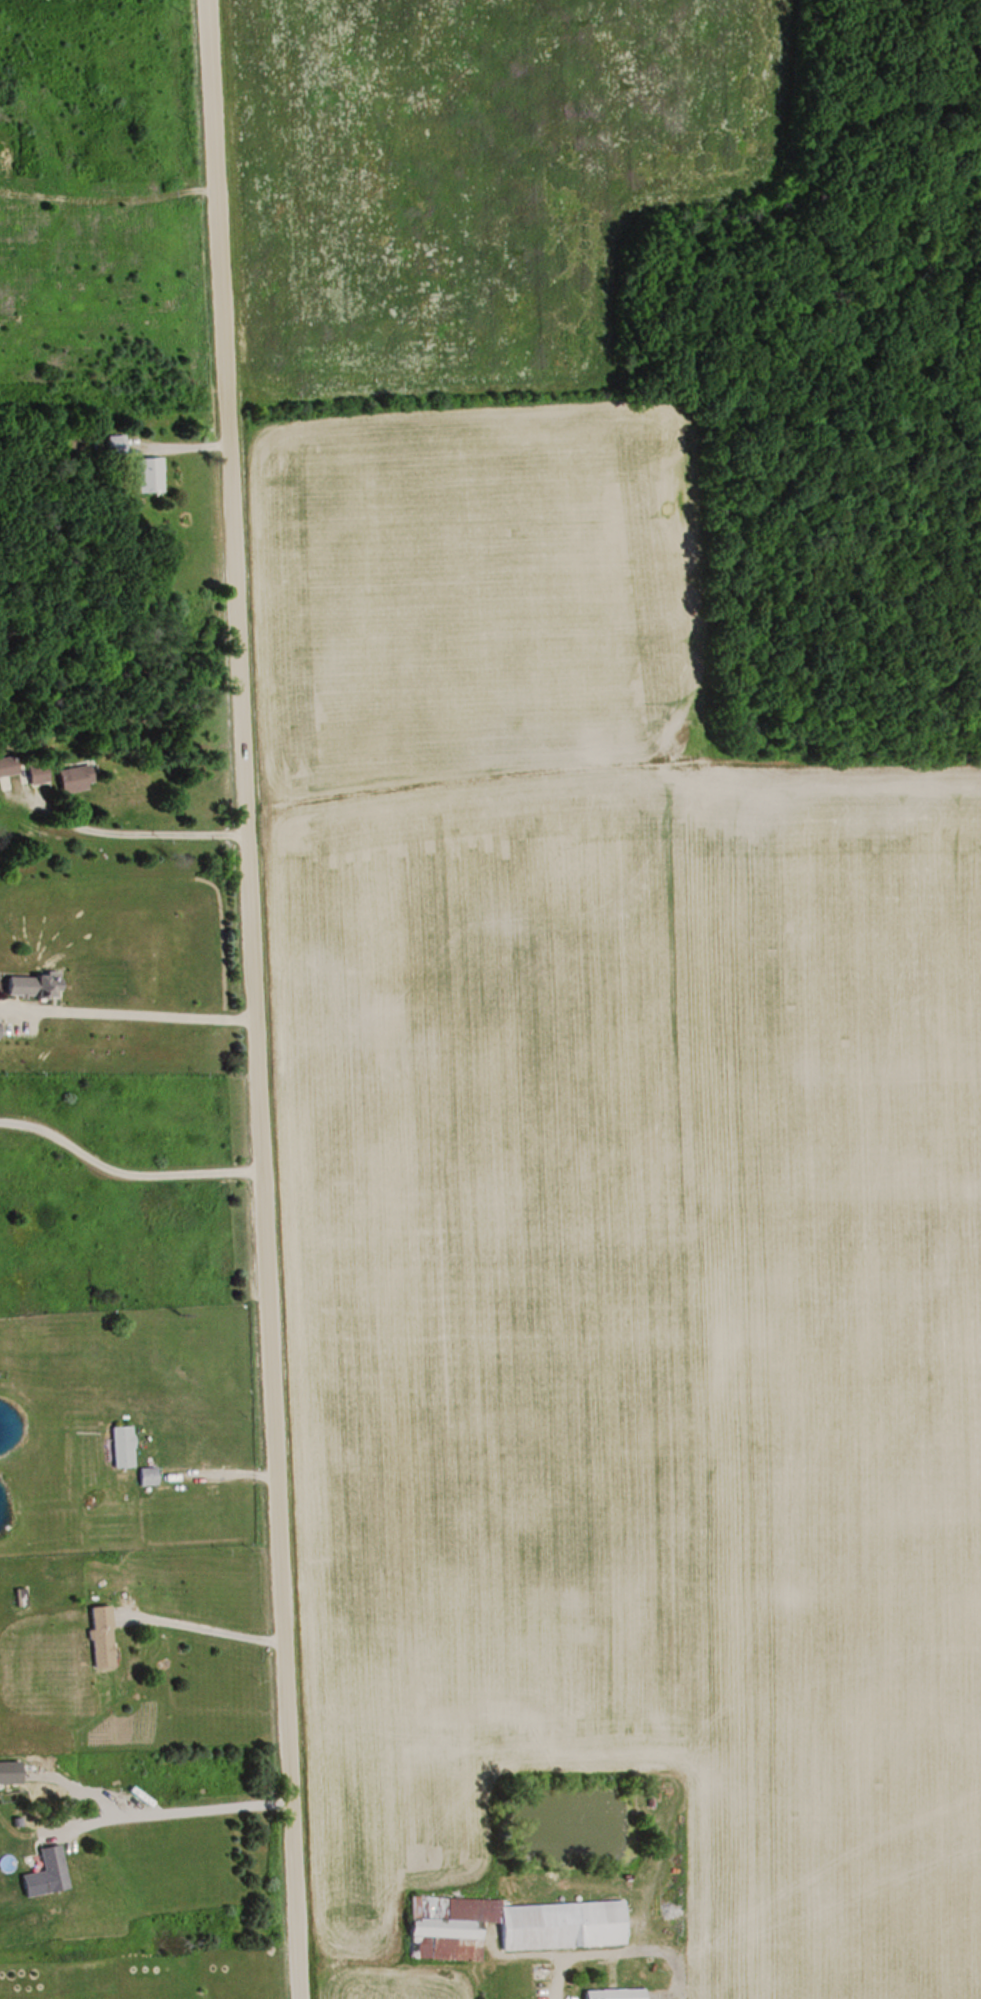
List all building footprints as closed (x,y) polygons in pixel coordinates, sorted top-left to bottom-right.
[(108,435),(108,453),(125,453),(125,435),(108,435)] [(138,457),(138,491),(163,491),(163,457),(138,457)] [(21,775),(22,784),(49,781),(47,763),(19,766),(18,756),(0,758),(0,777),(21,775)] [(96,788),(92,764),(58,770),(62,794),(96,788)] [(62,976),(8,975),(8,996),(62,997),(62,976)] [(114,1467),(135,1467),(134,1426),(111,1426),(111,1459),(114,1459),(114,1467)] [(139,1485),(158,1485),(158,1467),(139,1467),(139,1485)] [(112,1628),(90,1630),(92,1668),(114,1666),(112,1628)] [(62,1845),(40,1848),(44,1871),(22,1875),(26,1897),(70,1890),(62,1845)] [(626,1902),(502,1904),(502,1896),(409,1898),(410,1956),(437,1956),(436,1938),(483,1937),(483,1920),(503,1920),(503,1948),(626,1945),(626,1902)] [(585,1998),(646,1998),(646,1988),(585,1988),(585,1998)]
